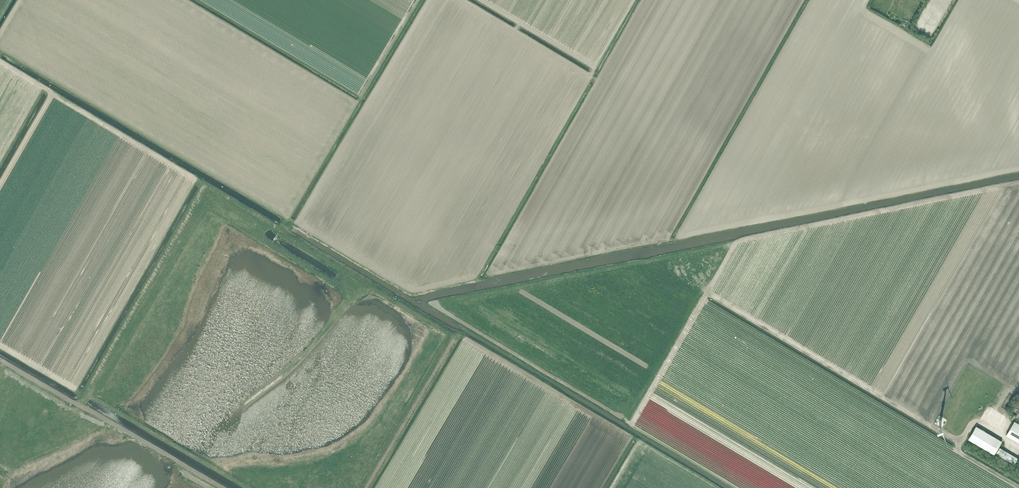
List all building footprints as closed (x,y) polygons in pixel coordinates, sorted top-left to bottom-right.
[(1018,442),(1018,423),(1014,421),(1006,435),(1018,442)] [(1002,441),(976,426),(968,439),(994,454),(1002,441)] [(1015,465),(1018,458),(1000,447),(996,453),(1015,465)]
